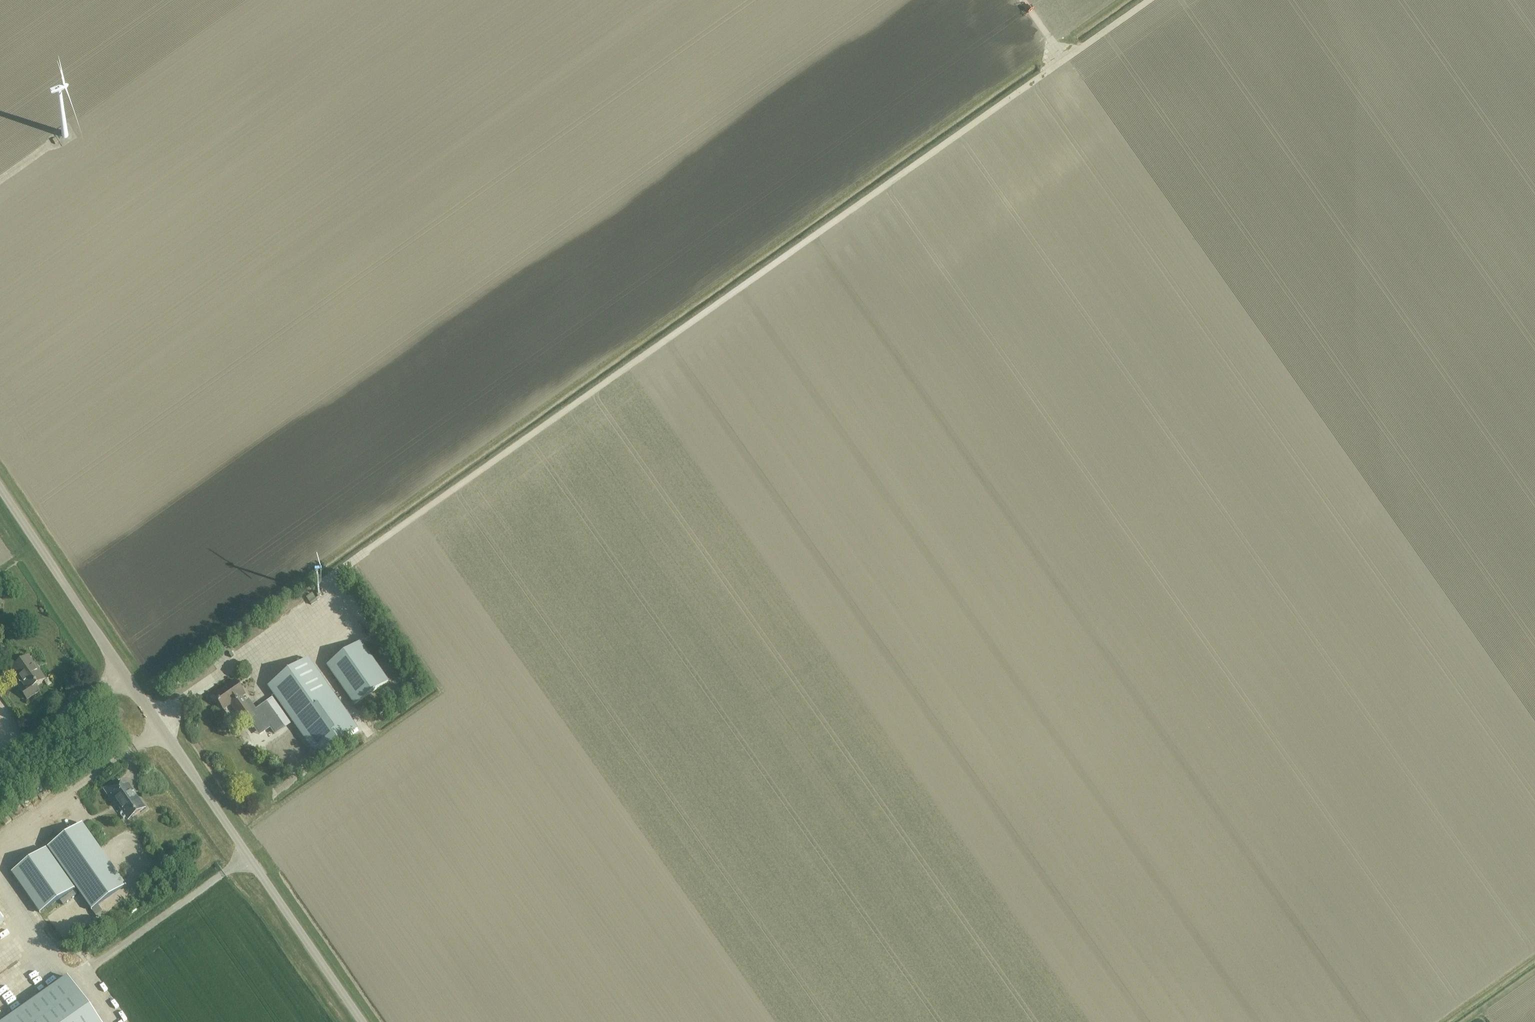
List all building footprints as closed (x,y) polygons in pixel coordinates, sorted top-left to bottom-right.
[(387,681),(361,644),(328,667),(354,704),(387,681)] [(45,680),(38,670),(36,672),(34,668),(35,667),(28,657),(12,668),(17,675),(19,674),(24,680),(22,682),(26,687),(21,690),(27,699),(40,691),(36,686),(45,680)] [(358,730),(308,659),(269,687),(318,758),(358,730)] [(245,694),(235,680),(214,695),(224,709),(231,704),(245,724),(250,721),(260,734),(270,727),(275,734),(289,724),(289,723),(288,724),(279,712),(270,719),(264,710),(256,716),(242,697),(245,694)] [(135,797),(126,786),(122,789),(116,781),(105,790),(113,802),(115,801),(128,820),(145,808),(137,798),(137,797),(136,797),(135,797)] [(125,885),(83,825),(49,849),(91,909),(125,885)] [(47,851),(13,875),(39,912),(74,888),(47,851)] [(30,935),(37,945),(47,937),(41,927),(30,935)] [(68,977),(5,1021),(99,1021),(68,977)]
